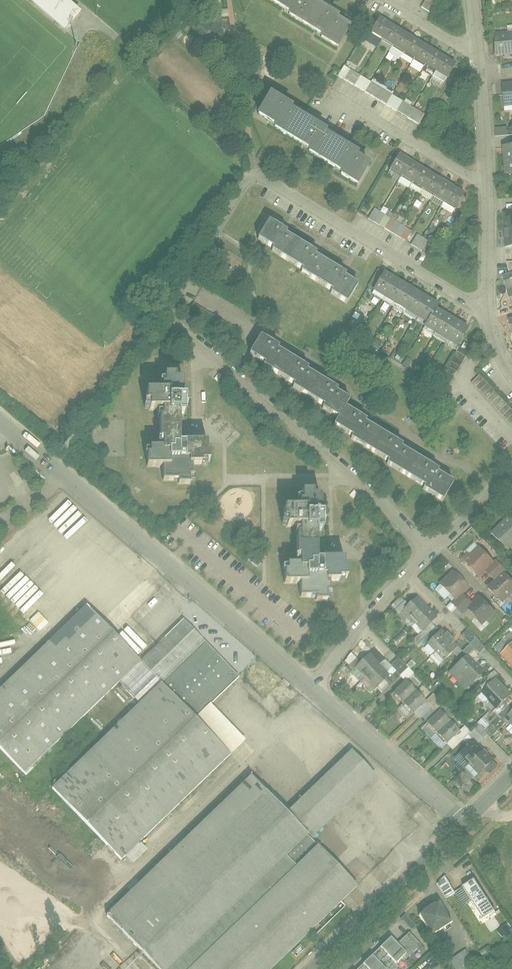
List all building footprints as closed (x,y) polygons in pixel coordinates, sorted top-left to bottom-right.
[(69,0),(31,0),(66,30),(82,11),(69,0)] [(281,8),(279,10),(309,27),(307,31),(332,45),(345,24),(333,17),(335,14),(311,0),(268,0),(281,8)] [(432,13),(439,0),(426,0),(422,8),(432,13)] [(375,16),(364,34),(441,81),(452,62),(375,16)] [(197,48),(223,44),(219,19),(194,22),(197,48)] [(492,37),(495,58),(511,56),(511,34),(492,37)] [(346,67),(340,77),(419,125),(425,115),(346,67)] [(503,86),(505,106),(511,106),(511,86),(503,86)] [(293,105),(268,91),(256,113),(273,123),(272,126),(304,144),(303,147),(333,164),(330,168),(356,182),(368,161),(356,154),(358,150),(325,131),(327,128),(291,108),(293,105)] [(495,127),(495,135),(506,135),(506,127),(495,127)] [(391,147),(380,166),(452,207),(463,189),(391,147)] [(504,176),(511,175),(511,147),(501,148),(504,176)] [(375,208),(368,220),(406,241),(412,231),(404,226),(407,221),(388,210),(385,215),(375,208)] [(502,212),(505,249),(511,248),(511,212),(502,212)] [(284,227),(265,216),(254,234),(270,244),(269,246),(300,265),(299,267),(330,286),(328,288),(344,298),(355,280),(342,272),(343,270),(312,251),(314,248),(283,229),(284,227)] [(417,234),(411,245),(422,251),(428,241),(417,234)] [(375,268),(364,287),(455,342),(467,323),(375,268)] [(511,303),(511,273),(503,275),(508,289),(511,303)] [(274,344),(256,333),(245,351),(261,360),(259,363),(290,381),(289,384),(321,402),(319,405),(335,415),(330,423),(349,434),(347,437),(385,459),(383,462),(421,484),(419,487),(439,499),(450,480),(433,470),(435,468),(397,445),(399,442),(361,420),(363,417),(342,405),(346,397),(333,389),(335,386),(303,368),(305,365),(273,346),(274,344)] [(147,458),(147,469),(165,468),(166,481),(180,481),(181,485),(192,485),(191,477),(194,477),(194,466),(203,466),(203,468),(209,468),(209,463),(211,463),(210,453),(208,453),(207,444),(180,445),(179,417),(184,417),(183,401),(181,402),(181,395),(183,394),(182,382),(175,383),(175,377),(164,378),(165,388),(162,388),(162,394),(145,395),(145,405),(149,405),(149,412),(163,412),(163,415),(157,415),(158,421),(159,421),(160,442),(158,443),(158,450),(151,451),(151,458),(147,458)] [(63,493),(43,511),(55,525),(57,523),(53,518),(56,514),(60,519),(64,515),(68,519),(70,517),(68,515),(76,507),(63,493)] [(283,574),(284,585),(301,584),(302,597),(317,597),(317,601),(328,601),(328,593),(331,593),(330,582),(339,582),(340,584),(346,584),(346,579),(347,579),(347,569),(344,569),(344,560),(316,561),(315,533),(320,533),(320,517),(317,518),(317,511),(319,511),(319,498),(311,499),(311,493),(301,494),(301,504),(298,504),(298,510),(281,511),(282,521),(285,521),(286,529),(299,528),(299,531),(294,531),(294,537),(296,537),(297,558),(294,559),(294,566),(287,567),(287,574),(283,574)] [(493,535),(506,549),(511,544),(511,518),(493,535)] [(493,561),(480,545),(469,554),(467,551),(460,557),(476,575),(493,561)] [(490,576),(501,566),(497,562),(486,572),(490,576)] [(504,572),(501,567),(491,576),(496,582),(490,587),(502,602),(511,593),(511,581),(504,572)] [(494,609),(479,593),(473,598),(464,589),(468,585),(455,570),(439,584),(454,599),(450,602),(460,614),(466,608),(479,622),(494,609)] [(145,585),(152,593),(160,584),(153,577),(145,585)] [(433,619),(411,599),(400,611),(422,631),(433,619)] [(33,618),(42,610),(36,604),(28,612),(33,618)] [(0,688),(0,752),(23,775),(116,682),(137,704),(51,789),(123,862),(229,757),(193,720),(237,676),(180,619),(138,660),(84,605),(0,688)] [(443,630),(427,646),(443,663),(455,651),(450,647),(454,643),(443,630)] [(412,641),(415,645),(421,640),(417,636),(412,641)] [(500,655),(511,667),(511,643),(500,655)] [(365,651),(351,664),(374,690),(389,677),(365,651)] [(350,653),(345,662),(350,666),(355,657),(350,653)] [(468,655),(449,673),(466,690),(485,672),(468,655)] [(424,700),(406,681),(394,694),(412,712),(424,700)] [(509,696),(495,681),(482,693),(495,708),(509,696)] [(484,730),(491,737),(509,720),(511,724),(511,705),(484,730)] [(459,731),(439,712),(428,724),(448,744),(459,731)] [(492,762),(472,742),(460,755),(480,774),(492,762)] [(106,918),(156,968),(268,968),(354,885),(310,840),(376,777),(352,752),(288,815),(251,777),(106,918)] [(370,868),(388,850),(385,847),(366,865),(370,868)] [(437,881),(445,898),(455,893),(447,877),(437,881)] [(500,911),(481,880),(469,887),(488,918),(500,911)] [(439,903),(418,915),(430,936),(451,924),(439,903)] [(358,968),(389,968),(405,954),(408,958),(421,945),(409,933),(398,944),(391,937),(358,968)] [(456,968),(467,968),(474,964),(466,950),(450,959),(456,968)]
